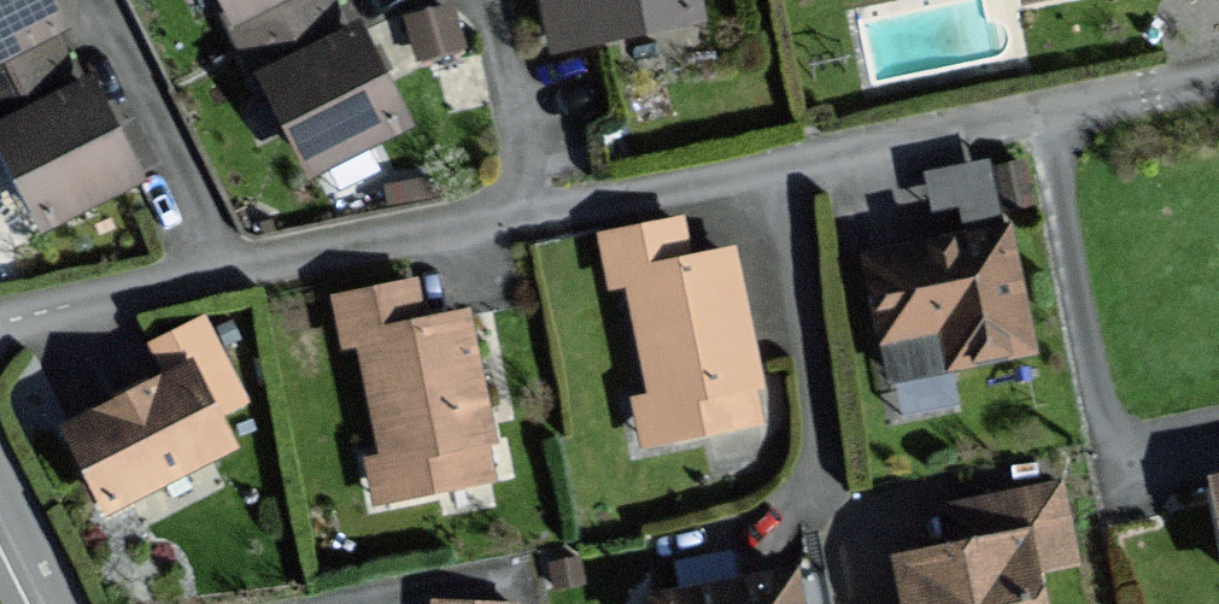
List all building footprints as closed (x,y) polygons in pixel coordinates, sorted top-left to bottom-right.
[(27,67),(65,47),(50,19),(61,13),(54,0),(0,0),(0,54),(15,46),(27,67)] [(241,19),(275,0),(231,0),(241,19)] [(340,0),(327,0),(299,15),(313,41),(268,65),(322,163),(416,111),(362,13),(351,19),(340,0)] [(299,15),(327,0),(290,0),(299,15)] [(703,0),(549,0),(559,44),(706,12),(703,0)] [(78,71),(65,47),(27,67),(41,93),(0,115),(0,125),(49,215),(144,163),(90,65),(78,71)] [(685,217),(603,233),(613,288),(636,283),(657,391),(635,396),(645,441),(765,417),(731,249),(692,257),(685,217)] [(1011,224),(869,253),(887,337),(947,325),(955,365),(1036,349),(1011,224)] [(429,276),(336,291),(345,349),(368,345),(386,456),(370,458),(378,505),(499,485),(471,311),(436,316),(429,276)] [(245,395),(208,319),(155,345),(170,375),(71,424),(113,508),(238,446),(219,408),(245,395)] [(1038,573),(1079,564),(1060,478),(947,503),(956,545),(899,558),(909,603),(1045,603),(1038,573)] [(660,592),(662,603),(803,603),(796,568),(660,592)]
